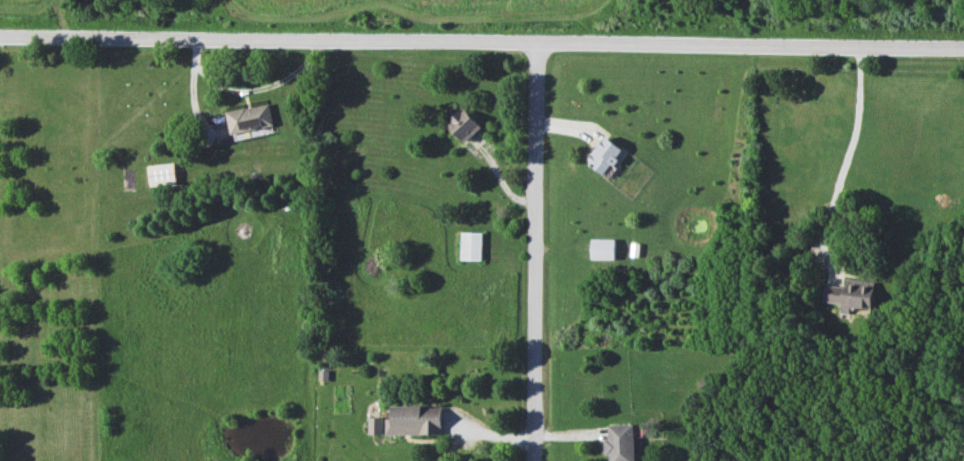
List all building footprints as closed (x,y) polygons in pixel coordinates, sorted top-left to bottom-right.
[(226,112),(233,141),(244,138),(242,131),(274,124),(269,102),(226,112)] [(482,127),(464,108),(447,123),(465,143),(482,127)] [(624,150),(605,136),(586,161),(604,175),(624,150)] [(148,165),(150,185),(176,183),(174,163),(148,165)] [(482,233),(461,232),(461,259),(482,259),(482,233)] [(591,259),(615,259),(615,239),(591,239),(591,259)] [(823,302),(842,304),(841,313),(850,314),(851,307),(871,309),(874,282),(846,279),(845,287),(825,285),(823,302)] [(441,406),(391,406),(391,419),(384,419),(384,416),(369,417),(370,434),(441,434),(441,406)] [(634,424),(608,425),(609,438),(604,438),(605,456),(610,456),(610,460),(635,460),(634,424)]
